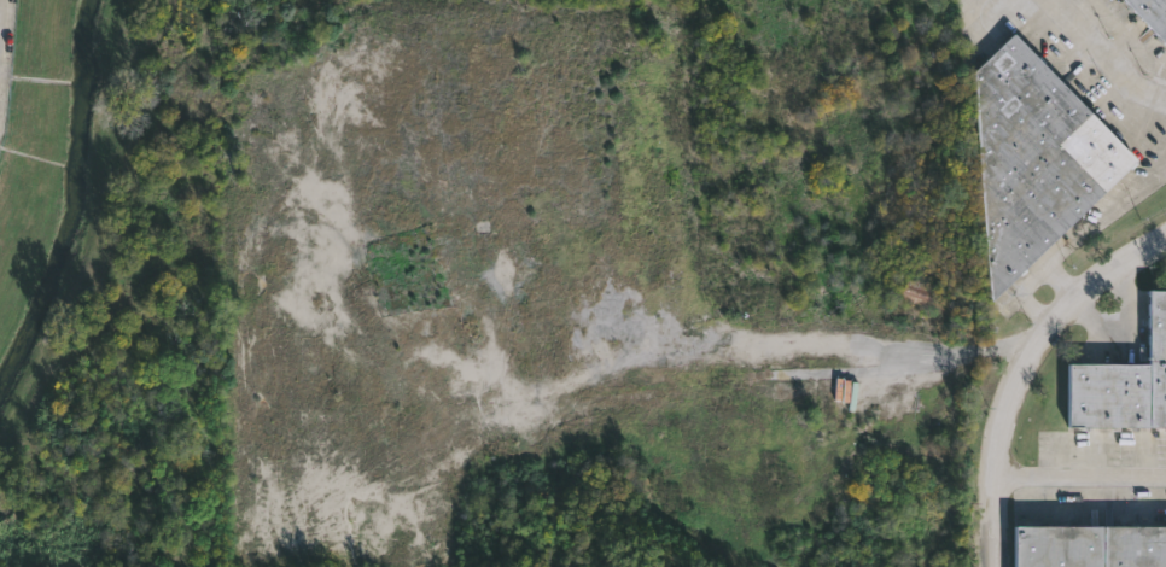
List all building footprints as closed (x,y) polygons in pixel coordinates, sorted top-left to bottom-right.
[(1165,42),(1126,0),(1165,0),(1165,42)] [(995,303),(1139,162),(1016,34),(976,72),(995,303)] [(922,287),(907,287),(907,302),(922,303),(922,287)] [(1072,427),(1165,427),(1165,290),(1152,290),(1152,364),(1072,364),(1072,427)] [(1022,521),(1165,522),(1165,566),(1022,566),(1022,521)]
